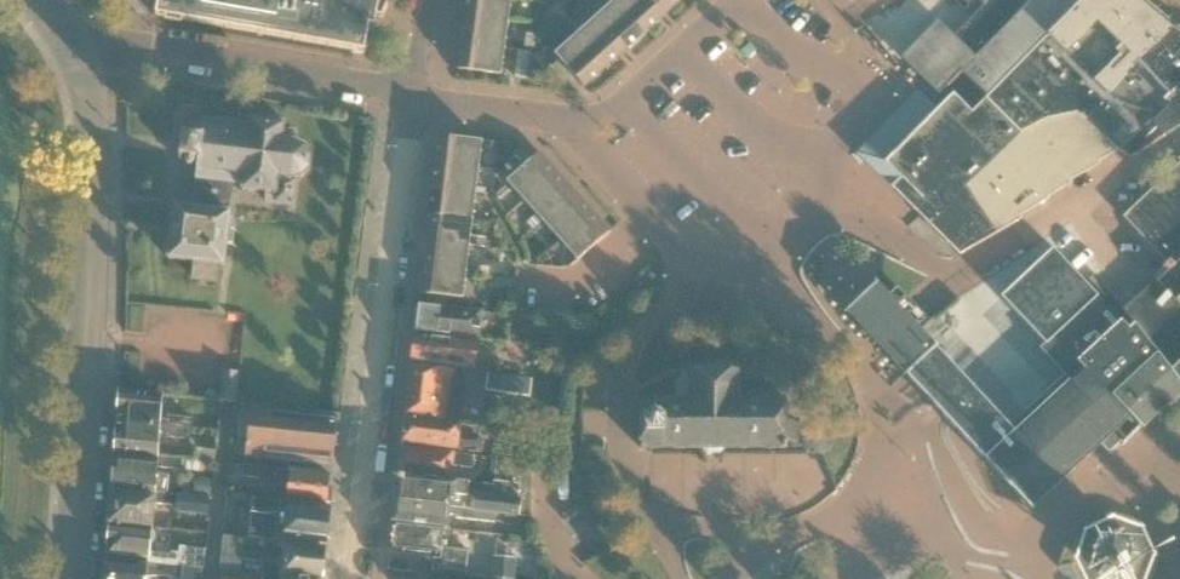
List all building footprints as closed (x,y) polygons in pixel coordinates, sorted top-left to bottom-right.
[(156,16),(364,54),(371,16),(383,18),(391,0),(159,0),(156,16)] [(512,0),(468,0),(465,18),(509,24),(512,0)] [(662,17),(647,0),(616,0),(614,2),(643,34),(662,17)] [(681,0),(647,0),(662,17),(681,0)] [(954,95),(938,111),(919,92),(857,154),(961,256),(1022,219),(1021,217),(1051,199),(1049,197),(1073,183),(1071,181),(1100,164),(1099,163),(1120,150),(1171,105),(1166,101),(1176,91),(1176,90),(1179,85),(1179,34),(1174,29),(1171,32),(1136,3),(1139,0),(1084,0),(1030,55),(988,98),(981,105),(968,92),(960,100),(954,95)] [(901,59),(939,96),(962,73),(987,98),(988,98),(1030,55),(1084,0),(1032,0),(1029,3),(1021,12),(1004,29),(976,59),(955,36),(953,38),(938,22),(901,59)] [(976,59),(1004,29),(1021,12),(1029,3),(1032,0),(989,0),(974,17),(955,36),(976,59)] [(989,0),(964,0),(970,6),(966,10),(974,17),(989,0)] [(623,52),(643,34),(614,2),(595,20),(623,52)] [(572,12),(583,24),(591,16),(581,5),(572,12)] [(505,50),(509,24),(465,18),(462,44),(505,50)] [(604,69),(623,52),(595,20),(575,37),(604,69)] [(523,47),(534,49),(536,35),(526,33),(523,47)] [(575,37),(563,48),(556,39),(540,54),(552,66),(559,60),(584,87),(604,69),(575,37)] [(501,77),(505,50),(462,44),(458,71),(501,77)] [(532,54),(519,52),(515,78),(529,80),(532,54)] [(1177,91),(1176,91),(1166,101),(1171,105),(1146,131),(1121,150),(1131,159),(1148,148),(1155,143),(1179,128),(1179,88),(1177,91)] [(177,157),(186,158),(185,162),(187,166),(191,167),(195,165),(195,159),(199,160),(196,182),(197,182),(194,209),(175,207),(172,237),(167,242),(166,251),(170,256),(170,259),(196,262),(194,280),(217,283),(220,265),(224,266),(232,198),(231,198),(232,183),(244,185),(244,190),(268,193),(266,202),(274,203),(274,204),(294,206),(298,177),(301,177),(302,178),(311,170),(312,158),(307,147),(295,142),(297,132),(284,131),(284,125),(251,121),(251,125),(204,120),(204,122),(191,120),(189,138),(180,137),(177,157)] [(479,168),(482,141),(439,136),(436,163),(479,168)] [(483,152),(496,153),(497,143),(484,141),(483,152)] [(525,202),(558,173),(540,153),(507,182),(525,202)] [(476,194),(479,168),(436,163),(433,189),(476,194)] [(1124,218),(1174,268),(1179,263),(1179,164),(1124,218)] [(537,227),(543,222),(575,193),(558,173),(525,202),(536,215),(527,223),(533,229),(536,226),(537,227)] [(502,184),(494,191),(500,198),(509,191),(502,184)] [(473,220),(476,194),(433,189),(430,215),(473,220)] [(560,241),(592,212),(575,193),(543,222),(537,227),(541,232),(547,227),(560,241)] [(578,261),(610,232),(592,212),(560,241),(578,261)] [(470,246),(473,220),(430,215),(427,241),(470,246)] [(471,246),(484,247),(485,238),(472,236),(471,246)] [(467,272),(470,246),(427,241),(424,267),(467,272)] [(937,348),(907,376),(1032,514),(1095,454),(1102,461),(1118,447),(1121,449),(1179,392),(1179,383),(1135,324),(1129,330),(1085,282),(1049,245),(996,295),(1047,345),(1054,335),(1084,368),(1057,394),(1019,431),(937,348)] [(1174,268),(1158,283),(1156,282),(1124,310),(1135,324),(1179,383),(1179,263),(1174,268)] [(464,299),(467,272),(424,267),(421,294),(464,299)] [(892,360),(907,376),(937,348),(918,328),(928,319),(898,288),(889,296),(877,284),(850,309),(876,336),(875,340),(881,347),(885,346),(896,357),(892,360)] [(419,306),(416,333),(479,339),(481,313),(419,306)] [(519,318),(516,343),(536,345),(539,320),(519,318)] [(475,369),(476,360),(478,343),(415,336),(412,362),(475,369)] [(690,400),(641,400),(641,449),(704,449),(704,451),(707,455),(720,455),(724,451),(723,449),(787,449),(787,441),(804,441),(808,451),(819,454),(830,450),(834,438),(829,427),(818,424),(806,429),(787,419),(787,400),(738,400),(738,371),(721,371),(721,365),(707,365),(707,371),(690,371),(690,400)] [(412,366),(406,415),(461,421),(465,384),(453,383),(454,371),(412,366)] [(225,372),(222,402),(236,403),(239,373),(225,372)] [(524,380),(488,375),(486,392),(521,397),(524,380)] [(169,421),(161,420),(163,396),(121,392),(119,422),(193,430),(194,419),(169,417),(169,421)] [(333,465),(338,417),(251,408),(246,455),(333,465)] [(406,417),(403,444),(482,454),(484,441),(478,440),(477,443),(459,441),(461,424),(406,417)] [(192,440),(193,430),(119,422),(117,453),(158,457),(160,433),(168,433),(168,438),(192,440)] [(195,461),(215,463),(217,450),(197,448),(195,461)] [(402,449),(399,475),(451,481),(452,466),(472,468),(474,457),(402,449)] [(183,460),(158,457),(157,462),(117,458),(114,489),(155,493),(167,495),(169,477),(157,475),(158,469),(182,471),(183,460)] [(533,519),(531,473),(531,463),(497,459),(494,483),(469,480),(469,484),(399,476),(396,503),(497,513),(497,515),(533,519)] [(186,471),(205,472),(205,463),(187,461),(186,471)] [(228,474),(264,479),(265,467),(230,463),(228,474)] [(271,468),(270,480),(270,486),(289,488),(287,504),(327,509),(327,504),(332,503),(333,490),(329,486),(330,475),(271,468)] [(194,494),(210,496),(211,480),(195,479),(194,494)] [(179,496),(167,495),(155,493),(154,498),(113,494),(111,524),(152,528),(154,504),(178,507),(178,510),(206,513),(207,500),(179,497),(179,496)] [(252,514),(250,539),(279,542),(279,539),(300,542),(327,545),(331,509),(327,509),(287,504),(253,501),(252,514)] [(496,523),(497,515),(497,513),(396,503),(394,523),(448,529),(449,515),(456,516),(456,519),(496,523)] [(474,578),(476,561),(466,560),(467,550),(446,548),(448,529),(394,523),(390,552),(437,557),(435,574),(474,578)] [(172,554),(150,552),(151,543),(153,542),(154,541),(155,540),(155,539),(156,538),(156,537),(156,535),(156,534),(155,533),(154,532),(153,531),(152,531),(152,528),(111,524),(108,554),(149,558),(149,563),(173,566),(201,569),(201,570),(203,570),(205,549),(180,547),(180,553),(172,552),(172,554)] [(250,539),(229,537),(224,536),(220,571),(225,571),(241,572),(243,560),(283,564),(281,577),(282,577),(303,578),(322,578),(325,550),(299,547),(300,542),(279,539),(279,542),(250,539)] [(1140,569),(1131,549),(1110,540),(1092,550),(1084,571),(1088,578),(1136,578),(1140,569)] [(509,578),(515,578),(517,557),(494,556),(492,578),(509,578)] [(201,570),(201,569),(173,566),(149,563),(108,560),(106,578),(147,578),(147,577),(157,576),(171,577),(171,578),(200,578),(201,570)]
